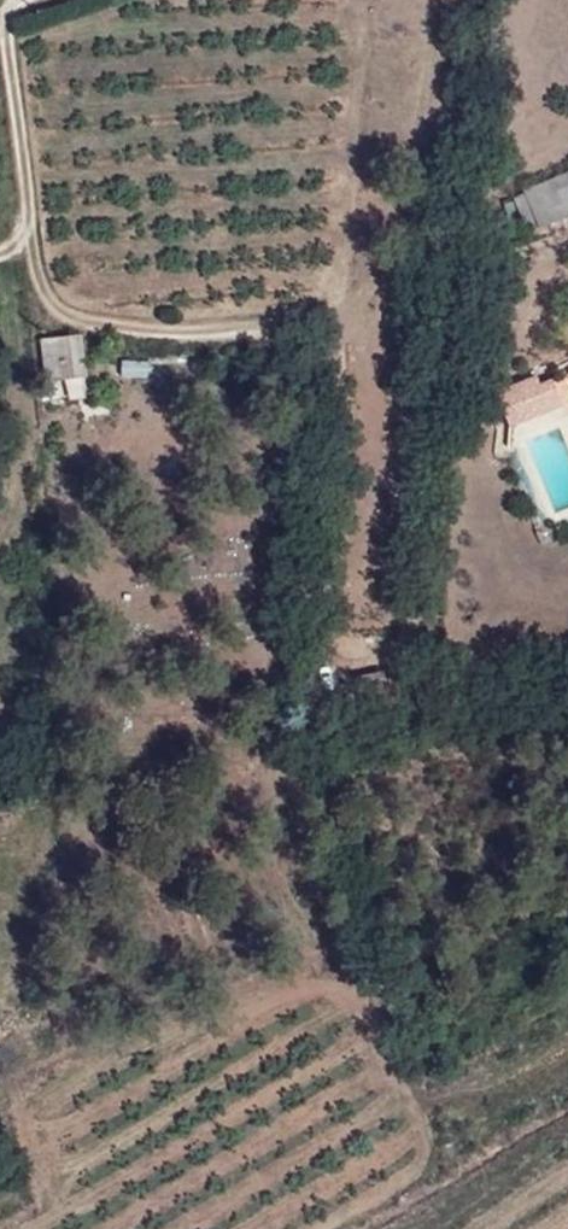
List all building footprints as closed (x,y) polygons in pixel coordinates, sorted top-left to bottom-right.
[(525,192),(541,227),(567,215),(567,174),(525,192)] [(85,355),(82,337),(58,338),(59,357),(85,355)] [(58,338),(44,339),(48,380),(87,377),(85,355),(59,357),(58,338)] [(537,373),(496,391),(510,423),(562,403),(551,378),(541,383),(537,373)] [(385,670),(357,678),(364,701),(406,691),(401,676),(387,680),(385,670)]
